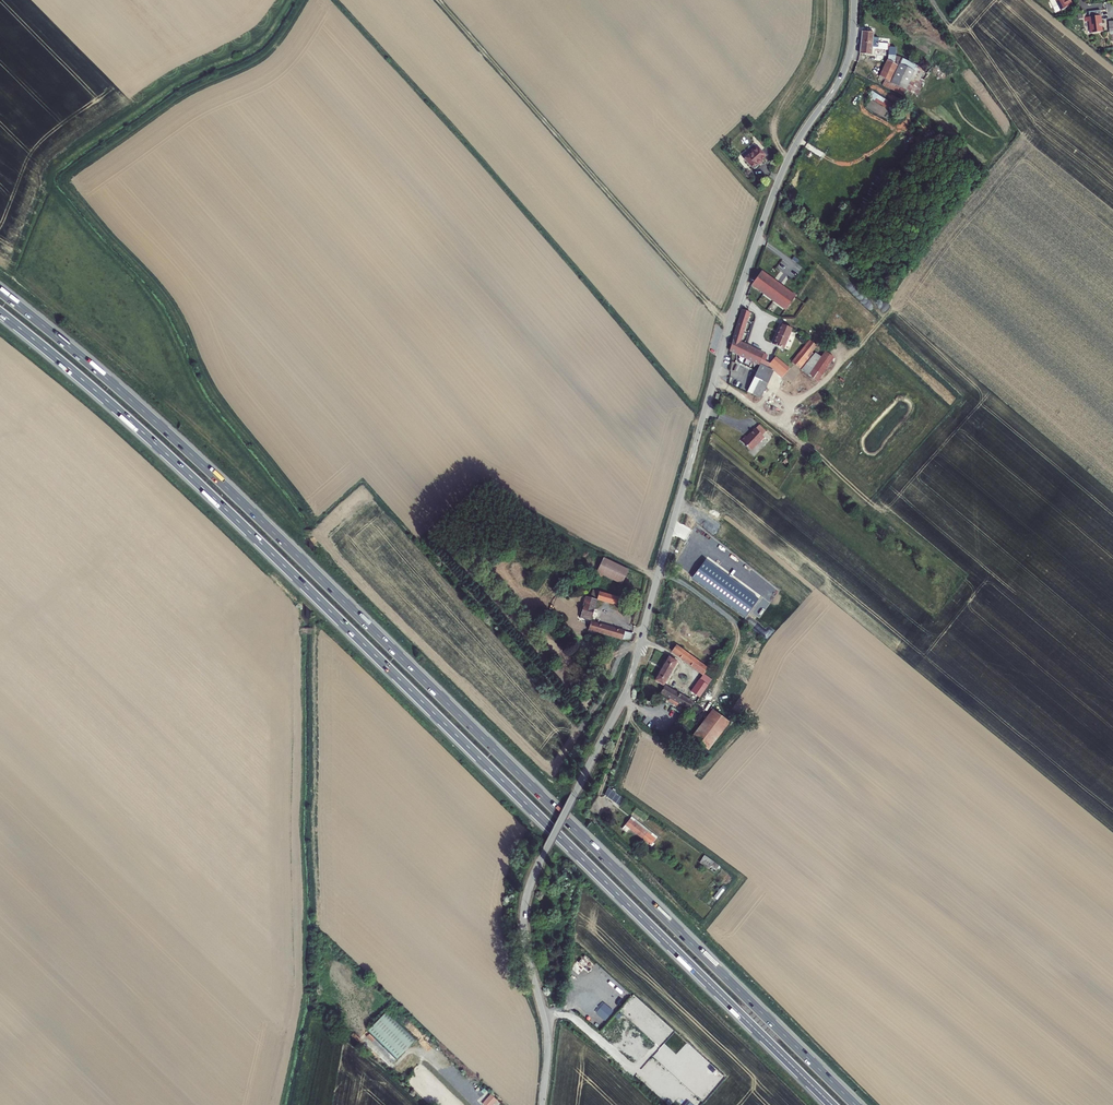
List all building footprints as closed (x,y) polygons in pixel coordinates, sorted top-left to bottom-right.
[(1060,10),(1071,5),(1069,0),(1067,0),(1055,0),(1060,10)] [(1101,16),(1090,17),(1089,17),(1084,18),(1085,22),(1089,21),(1090,33),(1101,32),(1101,27),(1102,27),(1101,16)] [(859,36),(858,54),(870,55),(870,48),(877,49),(877,48),(887,49),(886,60),(877,75),(883,78),(886,81),(896,66),(893,65),(894,54),(895,46),(888,46),(888,44),(877,43),(877,39),(872,38),(872,32),(873,32),(873,29),(859,27),(859,36)] [(896,66),(886,81),(889,83),(892,85),(895,87),(898,89),(902,91),(908,95),(922,72),(894,54),(893,65),(896,66)] [(765,149),(768,146),(758,135),(755,138),(765,149)] [(741,155),(743,157),(756,147),(754,145),(741,155)] [(755,163),(759,159),(763,156),(756,147),(743,157),(751,166),(753,165),(754,166),(756,164),(755,163)] [(752,284),(786,309),(786,308),(795,297),(761,272),(752,284)] [(773,302),(768,310),(773,312),(777,304),(773,302)] [(770,367),(768,365),(770,363),(767,362),(765,361),(767,356),(752,348),(740,343),(750,313),(742,309),(737,325),(729,351),(760,365),(748,392),(760,398),(773,371),(769,369),(770,367)] [(773,344),(783,349),(792,329),(781,325),(773,344)] [(810,341),(792,363),(801,370),(817,382),(834,358),(825,352),(821,357),(815,353),(814,355),(811,352),(816,345),(810,341)] [(770,363),(768,365),(770,367),(782,377),(789,369),(775,357),(770,363)] [(757,424),(754,428),(760,433),(764,430),(757,424)] [(756,443),(763,436),(760,433),(754,428),(753,427),(748,433),(746,436),(744,434),(739,439),(745,444),(744,445),(748,448),(750,448),(755,442),(756,443)] [(603,558),(596,572),(621,584),(628,570),(603,558)] [(701,566),(698,570),(717,585),(720,581),(701,566)] [(691,579),(710,593),(717,585),(698,570),(691,579)] [(599,592),(597,600),(616,605),(619,598),(599,592)] [(586,597),(580,617),(591,620),(597,600),(586,597)] [(590,622),(587,632),(597,635),(598,632),(622,639),(624,632),(590,622)] [(676,645),(672,651),(703,674),(691,692),(699,697),(712,680),(704,674),(708,669),(676,645)] [(669,657),(655,680),(663,685),(677,661),(669,657)] [(665,686),(661,693),(688,708),(692,701),(665,686)] [(713,710),(692,737),(708,750),(729,722),(713,710)] [(605,795),(620,807),(625,800),(615,793),(616,792),(608,788),(605,795)] [(625,825),(650,846),(656,839),(651,835),(652,834),(631,817),(625,825)] [(699,863),(708,869),(714,862),(704,856),(699,863)] [(712,868),(717,872),(721,868),(715,864),(712,868)] [(580,961),(590,970),(595,965),(585,955),(580,961)] [(409,1033),(387,1012),(368,1032),(393,1056),(409,1033)] [(393,1057),(367,1032),(364,1035),(390,1060),(393,1057)] [(416,1039),(409,1033),(393,1056),(397,1060),(416,1039)] [(414,1054),(404,1060),(409,1068),(419,1061),(414,1054)] [(481,1103),(483,1104),(493,1104),(497,1101),(490,1094),(481,1103)]
